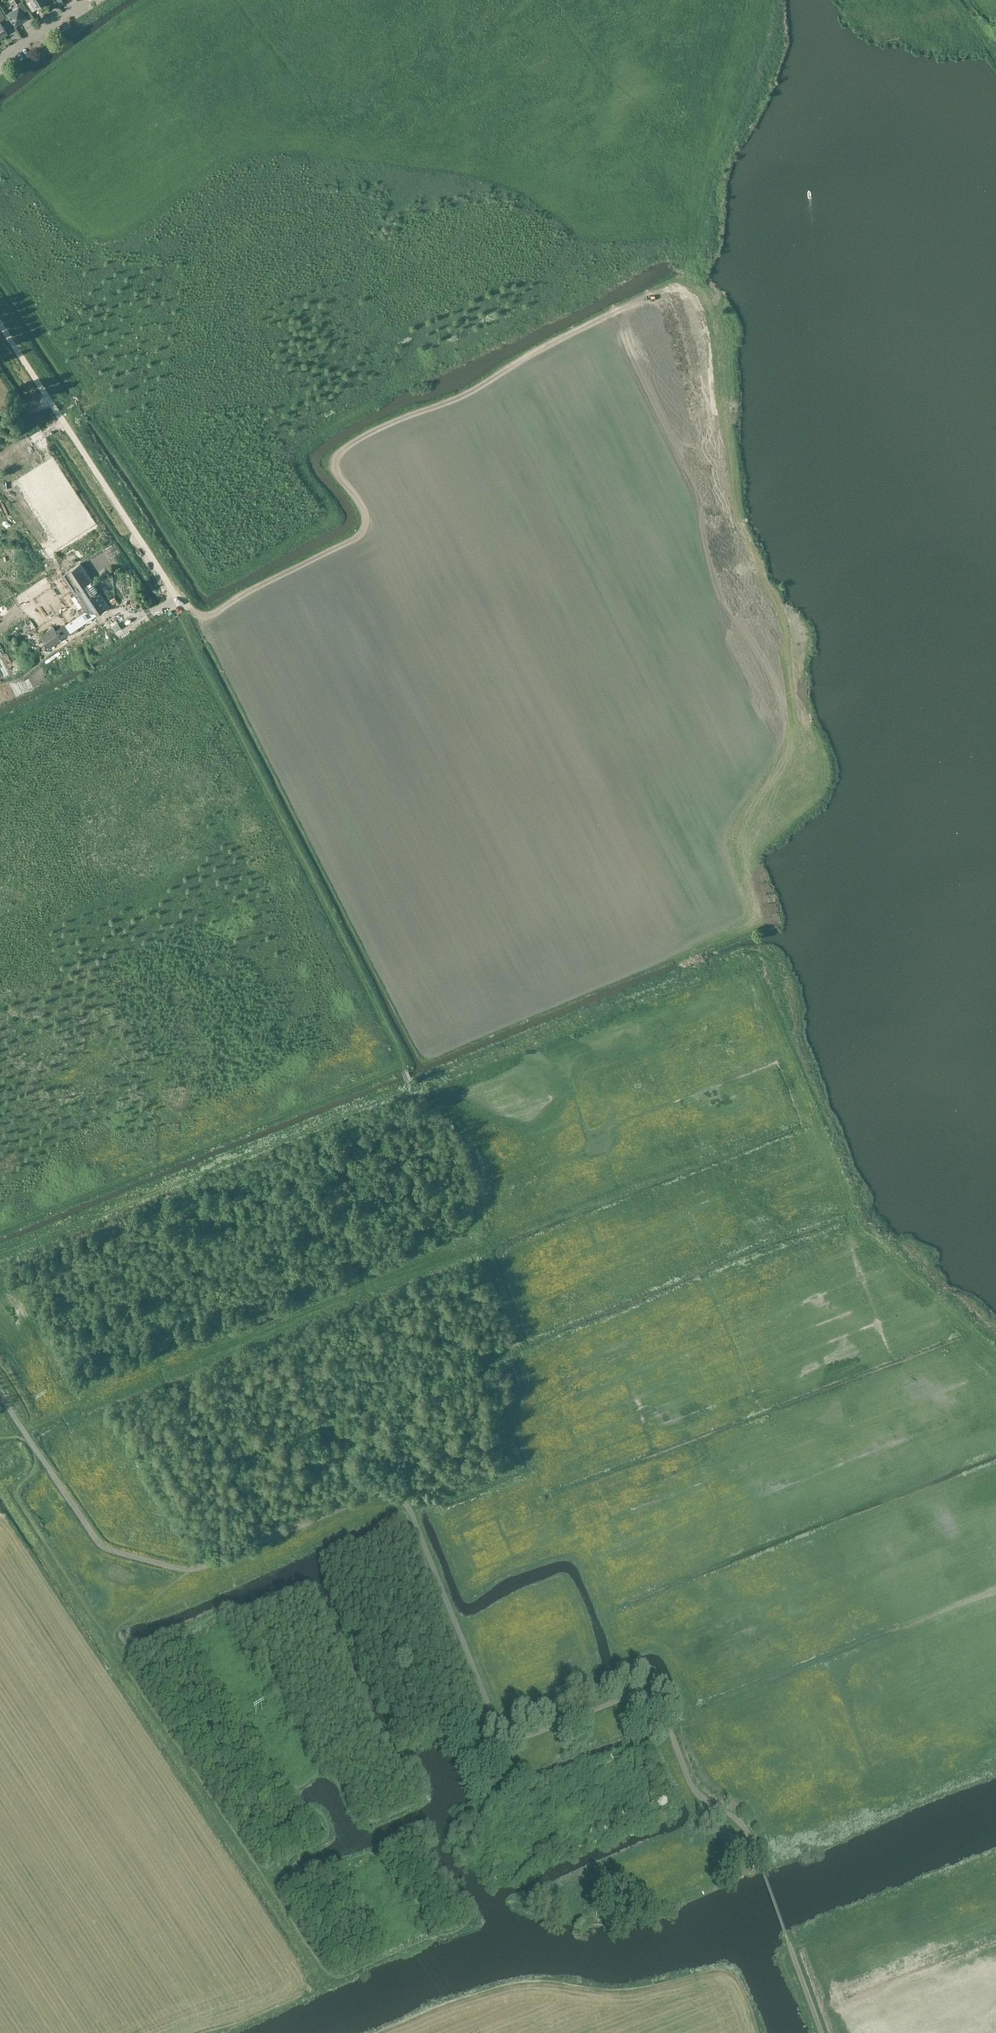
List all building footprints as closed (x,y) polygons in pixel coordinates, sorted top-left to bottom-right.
[(48,1),(47,0),(30,0),(36,9),(48,1)] [(15,26),(27,18),(19,6),(7,14),(15,26)] [(109,606),(80,563),(69,570),(97,614),(109,606)] [(115,601),(123,595),(119,590),(111,595),(115,601)] [(37,625),(46,645),(64,637),(54,617),(37,625)] [(104,620),(107,626),(113,623),(110,618),(104,620)] [(136,619),(125,625),(127,629),(138,623),(136,619)] [(85,645),(93,638),(87,630),(79,637),(85,645)]
